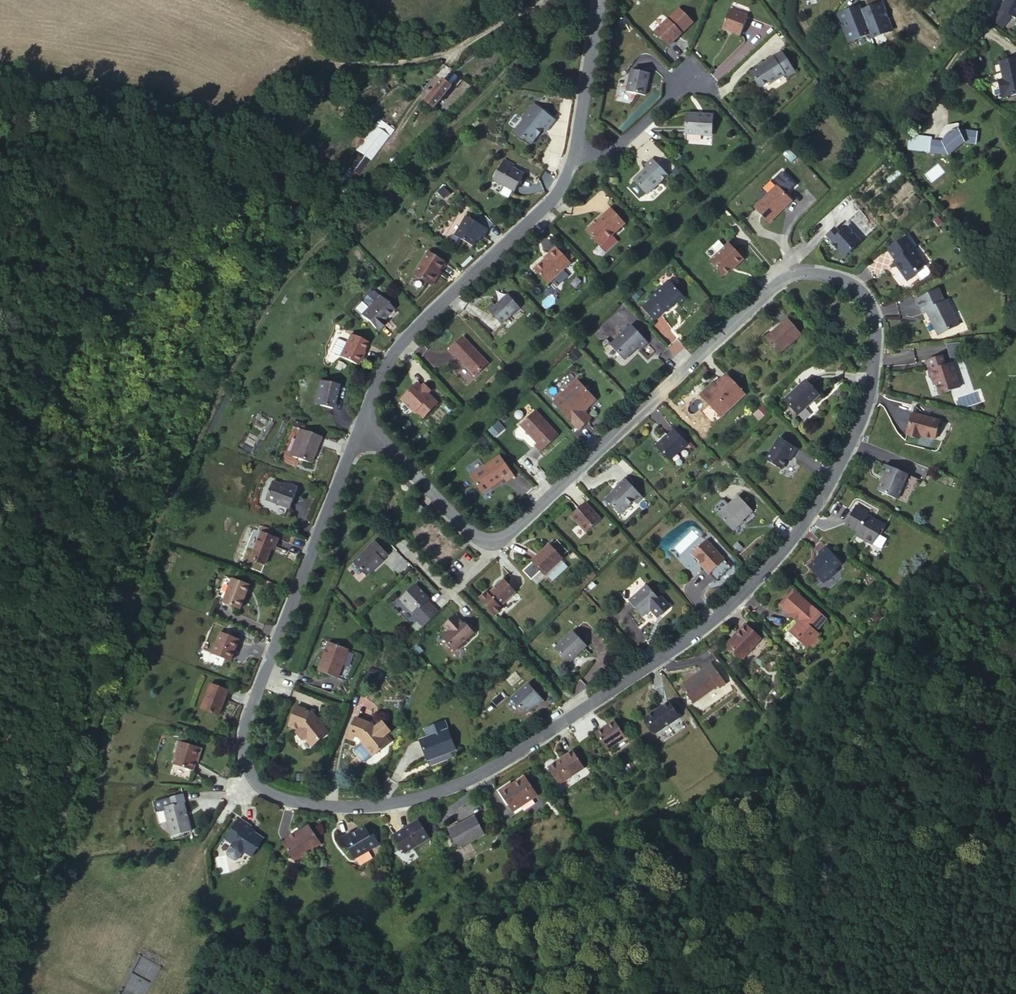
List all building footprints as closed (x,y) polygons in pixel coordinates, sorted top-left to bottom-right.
[(874,35),(892,27),(885,8),(887,7),(884,0),(880,0),(870,4),(871,6),(864,9),(872,30),(874,35)] [(1004,10),(1015,17),(1015,0),(1009,0),(1004,10)] [(852,38),(872,30),(864,9),(862,4),(854,7),(853,5),(839,10),(843,19),(845,18),(852,38)] [(738,34),(744,15),(727,10),(721,29),(738,34)] [(652,32),(665,48),(681,34),(667,18),(652,32)] [(784,73),(793,67),(778,44),(762,54),(761,57),(747,65),(756,81),(763,75),(765,80),(782,68),(784,73)] [(1004,77),(1007,90),(1009,90),(1011,94),(1015,92),(1015,55),(1002,58),(1006,76),(1004,77)] [(434,70),(417,88),(433,104),(450,86),(445,81),(455,72),(445,63),(437,72),(434,70)] [(624,91),(642,96),(648,74),(629,70),(624,91)] [(549,119),(528,101),(519,112),(518,115),(508,127),(517,135),(518,134),(524,138),(528,138),(537,128),(539,129),(549,119)] [(677,130),(706,131),(707,111),(691,111),(692,109),(677,107),(677,130)] [(351,149),(358,155),(379,129),(364,117),(343,143),(351,149)] [(943,135),(941,143),(948,145),(948,144),(949,143),(949,142),(950,141),(950,140),(951,139),(952,139),(952,138),(953,138),(954,137),(955,136),(956,136),(957,136),(958,135),(959,135),(960,135),(962,135),(963,135),(964,135),(965,129),(956,127),(943,135)] [(948,145),(941,143),(936,142),(933,153),(951,158),(969,147),(978,150),(981,139),(964,135),(963,135),(962,135),(960,135),(959,135),(958,135),(957,136),(956,136),(955,136),(954,137),(953,138),(952,138),(952,139),(951,139),(950,140),(950,141),(949,142),(949,143),(948,144),(948,145)] [(351,163),(358,155),(351,149),(344,158),(351,163)] [(640,191),(660,172),(645,155),(639,161),(641,163),(627,176),(640,191)] [(511,191),(520,176),(509,170),(511,165),(501,160),(491,179),(511,191)] [(336,183),(348,168),(339,161),(327,176),(336,183)] [(748,204),(764,220),(778,207),(775,204),(784,195),(772,182),(748,204)] [(909,211),(919,200),(912,194),(902,205),(909,211)] [(592,243),(619,219),(605,205),(579,228),(592,243)] [(483,237),(487,229),(464,215),(453,236),(473,247),(479,235),(483,237)] [(827,239),(839,251),(857,235),(845,222),(836,229),(831,223),(823,231),(829,237),(827,239)] [(914,268),(924,261),(913,243),(910,246),(902,234),(886,245),(893,258),(890,260),(901,275),(908,277),(917,272),(914,268)] [(727,271),(740,258),(725,242),(705,261),(717,274),(724,268),(727,271)] [(543,282),(565,262),(550,244),(542,251),(544,254),(530,267),(543,282)] [(430,286),(445,262),(427,251),(413,275),(430,286)] [(675,304),(682,297),(664,278),(645,294),(647,297),(637,306),(650,320),(660,310),(662,311),(672,301),(675,304)] [(939,330),(959,321),(954,311),(957,310),(949,296),(945,298),(938,284),(915,295),(922,309),(927,306),(939,330)] [(497,322),(515,305),(505,292),(492,303),(489,300),(482,305),(497,322)] [(375,330),(394,313),(379,297),(360,314),(375,330)] [(776,353),(800,333),(786,316),(763,336),(776,353)] [(637,349),(646,343),(629,324),(609,342),(622,356),(634,345),(637,349)] [(470,373),(483,361),(457,332),(444,343),(470,373)] [(354,365),(366,343),(349,335),(338,356),(354,365)] [(943,393),(963,388),(957,362),(950,364),(947,354),(931,358),(936,378),(939,377),(943,393)] [(719,415),(744,393),(726,374),(715,384),(711,381),(699,392),(719,415)] [(820,391),(819,390),(807,376),(782,398),(795,412),(820,391)] [(335,385),(317,379),(309,404),(327,410),(335,385)] [(411,389),(414,386),(408,379),(405,382),(411,389)] [(580,411),(594,400),(577,381),(566,391),(562,387),(549,399),(576,428),(587,419),(580,411)] [(420,382),(414,386),(411,389),(405,382),(393,393),(408,410),(410,408),(416,414),(430,401),(421,390),(425,387),(420,382)] [(759,419),(768,409),(762,403),(752,413),(759,419)] [(539,453),(557,436),(532,409),(517,423),(534,442),(531,445),(539,453)] [(932,442),(939,423),(911,412),(902,435),(915,440),(917,436),(932,442)] [(498,420),(488,429),(493,435),(503,426),(498,420)] [(668,459),(687,442),(674,429),(664,439),(661,436),(654,443),(668,459)] [(306,468),(315,443),(295,435),(285,459),(306,468)] [(795,449),(778,438),(764,459),(780,470),(789,454),(791,456),(795,449)] [(503,480),(510,475),(496,455),(467,476),(480,493),(500,477),(503,480)] [(902,504),(915,479),(883,462),(878,471),(882,474),(873,488),(902,504)] [(635,502),(641,495),(622,475),(616,481),(618,484),(603,497),(617,511),(631,498),(635,502)] [(283,513),(292,492),(284,489),(282,493),(267,487),(260,503),(283,513)] [(735,496),(715,514),(729,529),(749,510),(735,496)] [(719,498),(708,508),(715,514),(725,504),(719,498)] [(415,501),(410,506),(417,513),(422,509),(415,501)] [(584,532),(599,518),(583,501),(568,515),(584,532)] [(882,531),(885,525),(871,518),(870,520),(861,516),(863,512),(853,506),(842,525),(854,531),(851,534),(869,544),(874,535),(882,531)] [(274,550),(277,541),(257,535),(250,564),(265,567),(270,548),(274,550)] [(380,559),(386,554),(374,540),(367,545),(369,547),(352,562),(365,575),(382,561),(380,559)] [(708,576),(724,561),(705,540),(690,554),(701,565),(699,566),(708,576)] [(540,576),(559,559),(545,544),(527,561),(540,576)] [(834,568),(840,564),(825,547),(819,551),(821,554),(809,564),(824,582),(837,572),(834,568)] [(497,607),(513,592),(501,579),(486,594),(497,607)] [(234,613),(247,589),(230,580),(218,604),(234,613)] [(415,624),(431,609),(423,601),(425,599),(411,585),(396,598),(410,614),(408,616),(415,624)] [(659,601),(657,602),(644,586),(624,603),(638,619),(647,611),(653,619),(666,608),(659,601)] [(823,618),(790,589),(776,604),(795,621),(788,629),(788,633),(794,637),(798,637),(798,641),(804,647),(816,634),(812,630),(823,618)] [(452,652),(471,633),(462,623),(459,626),(450,616),(438,627),(443,633),(438,638),(452,652)] [(741,661),(762,641),(749,627),(727,647),(741,661)] [(564,664),(583,646),(570,632),(551,650),(564,664)] [(224,664),(233,641),(213,634),(205,655),(224,664)] [(334,679),(346,650),(325,642),(314,671),(334,679)] [(718,693),(725,687),(711,665),(678,688),(690,706),(714,688),(718,693)] [(524,685),(506,700),(521,716),(532,706),(533,707),(539,702),(524,685)] [(213,720),(222,694),(203,687),(195,713),(213,720)] [(305,749),(323,736),(307,714),(291,707),(282,726),(294,731),(290,734),(296,744),(300,741),(305,749)] [(652,738),(678,722),(670,707),(643,723),(652,738)] [(441,720),(418,729),(423,742),(417,745),(424,761),(452,750),(441,720)] [(367,760),(385,746),(379,739),(387,733),(380,724),(368,733),(363,726),(350,722),(342,743),(352,746),(354,748),(357,745),(367,760)] [(606,752),(622,741),(611,724),(594,735),(606,752)] [(187,774),(193,751),(174,745),(167,769),(187,774)] [(560,789),(584,771),(571,754),(560,762),(562,766),(550,774),(560,789)] [(511,818),(537,800),(524,782),(505,795),(503,792),(496,798),(511,818)] [(169,842),(189,836),(179,808),(181,807),(178,799),(162,803),(166,813),(160,813),(169,842)] [(472,820),(445,835),(455,852),(481,837),(472,820)] [(414,824),(390,839),(401,857),(425,842),(414,824)] [(245,832),(232,825),(220,844),(229,850),(230,856),(226,856),(224,861),(224,866),(231,869),(235,869),(240,860),(248,865),(259,846),(243,837),(245,832)] [(346,862),(372,844),(367,836),(363,839),(357,828),(334,843),(346,862)] [(291,867),(318,850),(306,831),(279,847),(291,867)]
